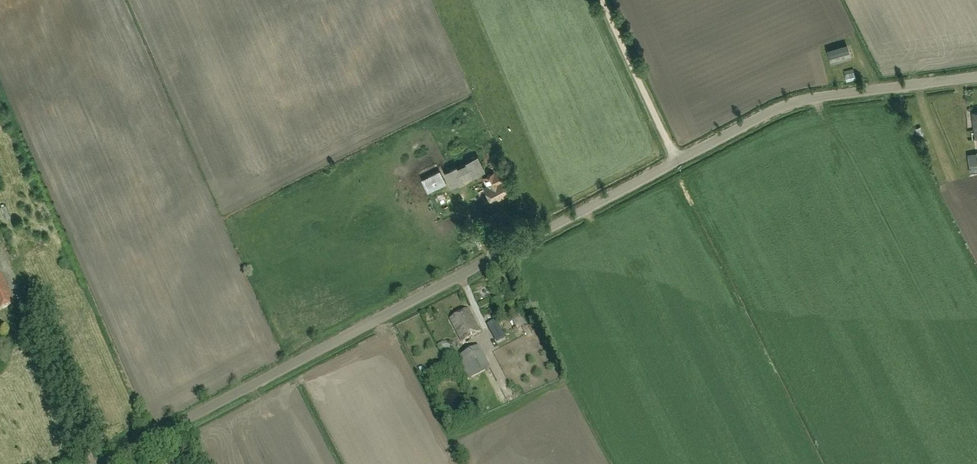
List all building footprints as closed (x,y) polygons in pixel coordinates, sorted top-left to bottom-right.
[(848,48),(828,53),(831,64),(851,58),(848,48)] [(976,154),(967,155),(969,173),(976,172),(976,153),(976,154)] [(475,163),(452,175),(455,183),(462,180),(461,178),(472,173),(472,175),(479,171),(475,163)] [(486,185),(484,187),(492,203),(511,193),(505,181),(511,178),(505,166),(495,171),(494,171),(482,177),(486,185)] [(441,168),(423,176),(426,184),(445,177),(441,168)] [(485,233),(477,236),(482,249),(490,245),(485,233)] [(1,274),(0,275),(0,310),(15,303),(1,274)] [(480,333),(468,310),(450,320),(461,343),(480,333)] [(511,318),(517,329),(526,325),(520,314),(511,318)] [(506,340),(503,334),(501,329),(504,327),(501,322),(497,324),(496,321),(487,325),(497,345),(506,340)] [(482,378),(480,374),(489,369),(484,358),(479,361),(474,350),(455,359),(466,381),(472,377),(475,382),(482,378)] [(474,413),(483,409),(479,402),(471,406),(474,413)]
